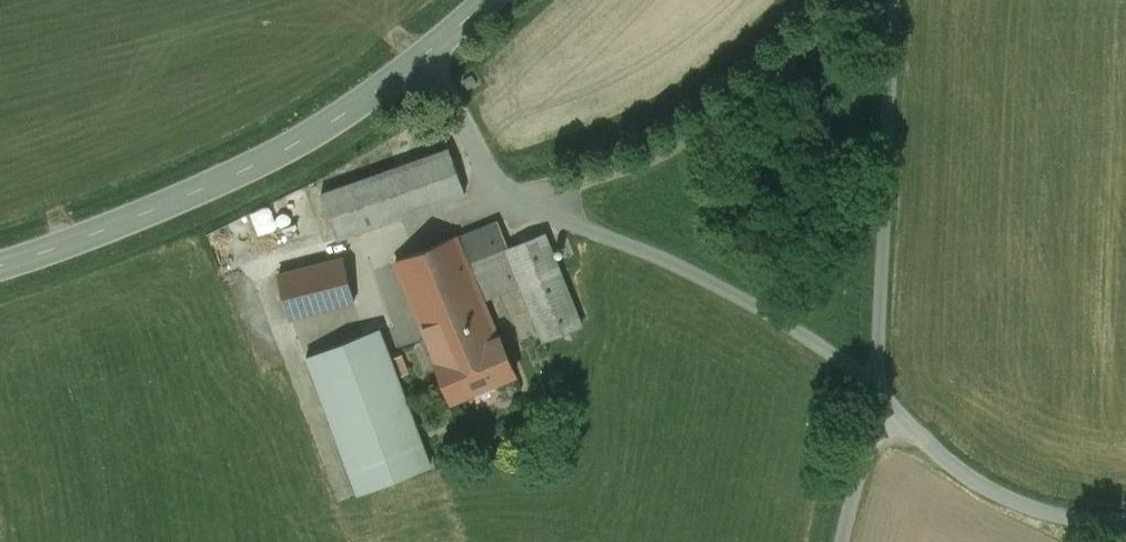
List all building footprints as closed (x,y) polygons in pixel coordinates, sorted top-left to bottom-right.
[(450,148),(321,193),(338,239),(466,193),(450,148)] [(456,236),(396,260),(439,362),(499,337),(482,297),(521,282),(544,340),(582,325),(557,261),(545,233),(509,247),(499,222),(458,239),(456,236)] [(344,257),(279,273),(290,318),(355,301),(344,257)] [(381,329),(307,358),(357,493),(431,464),(381,329)] [(439,362),(437,363),(451,399),(516,372),(501,336),(439,362)]
